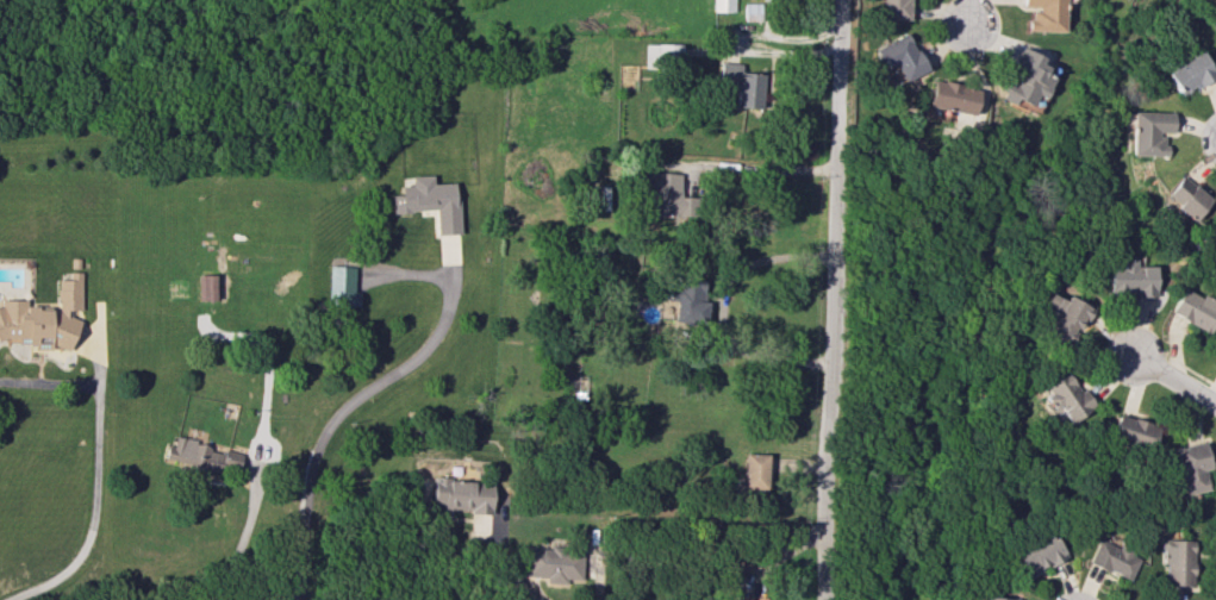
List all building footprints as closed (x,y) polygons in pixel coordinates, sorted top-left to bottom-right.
[(711,11),(732,11),(733,0),(711,0),(711,11)] [(909,19),(909,0),(880,0),(879,19),(909,19)] [(1020,7),(1027,8),(1026,30),(1061,31),(1062,0),(1020,0),(1020,7)] [(743,21),(760,20),(759,3),(742,3),(743,21)] [(925,70),(907,32),(875,47),(885,69),(894,65),(902,81),(925,70)] [(680,59),(681,44),(645,43),(645,59),(680,59)] [(999,98),(1012,103),(1013,99),(1029,105),(1033,94),(1042,98),(1050,77),(1038,72),(1044,57),(1017,47),(1010,66),(1017,69),(1013,81),(1006,78),(999,98)] [(1165,71),(1179,96),(1215,75),(1201,51),(1165,71)] [(734,106),(760,107),(761,73),(739,72),(739,63),(718,62),(717,87),(734,88),(734,106)] [(971,115),(977,89),(934,79),(927,105),(971,115)] [(1171,112),(1129,111),(1127,154),(1162,156),(1163,133),(1170,133),(1171,112)] [(642,215),(690,216),(690,196),(678,196),(678,173),(643,172),(642,215)] [(435,234),(458,233),(456,182),(431,183),(431,174),(410,175),(410,184),(399,184),(400,194),(391,195),(391,211),(434,210),(435,234)] [(1192,223),(1211,202),(1181,174),(1161,194),(1192,223)] [(1153,296),(1153,265),(1133,266),(1133,259),(1117,259),(1117,266),(1105,266),(1105,293),(1133,292),(1133,296),(1153,296)] [(326,305),(357,306),(358,291),(352,291),(353,266),(327,266),(326,305)] [(2,339),(8,342),(22,342),(26,344),(49,344),(67,350),(78,320),(69,316),(69,310),(80,310),(80,272),(69,272),(66,279),(57,279),(57,308),(39,308),(24,303),(24,300),(0,300),(0,299),(0,339),(2,339)] [(217,274),(196,274),(197,300),(217,300),(217,274)] [(702,276),(670,277),(671,322),(703,321),(702,276)] [(1215,315),(1215,301),(1201,294),(1199,297),(1179,287),(1167,313),(1207,333),(1215,315)] [(1085,305),(1062,296),(1061,299),(1044,293),(1041,301),(1048,304),(1043,318),(1047,319),(1042,333),(1071,344),(1085,305)] [(1049,410),(1054,406),(1065,422),(1091,405),(1080,388),(1075,391),(1059,367),(1037,381),(1045,394),(1041,397),(1049,410)] [(1107,437),(1147,450),(1155,425),(1114,413),(1107,437)] [(167,437),(163,457),(174,459),(173,463),(235,475),(240,452),(223,449),(223,448),(167,437)] [(1207,489),(1203,470),(1209,469),(1203,441),(1171,448),(1180,494),(1207,489)] [(767,453),(744,452),(742,492),(766,493),(767,453)] [(490,513),(492,480),(432,479),(431,507),(468,508),(468,513),(490,513)] [(1062,556),(1046,530),(1006,553),(1021,580),(1062,556)] [(1084,561),(1126,580),(1137,557),(1094,538),(1084,561)] [(1163,563),(1162,584),(1191,585),(1192,540),(1158,539),(1157,563),(1163,563)] [(524,546),(524,576),(544,576),(544,582),(582,582),(582,550),(566,550),(566,546),(524,546)]
